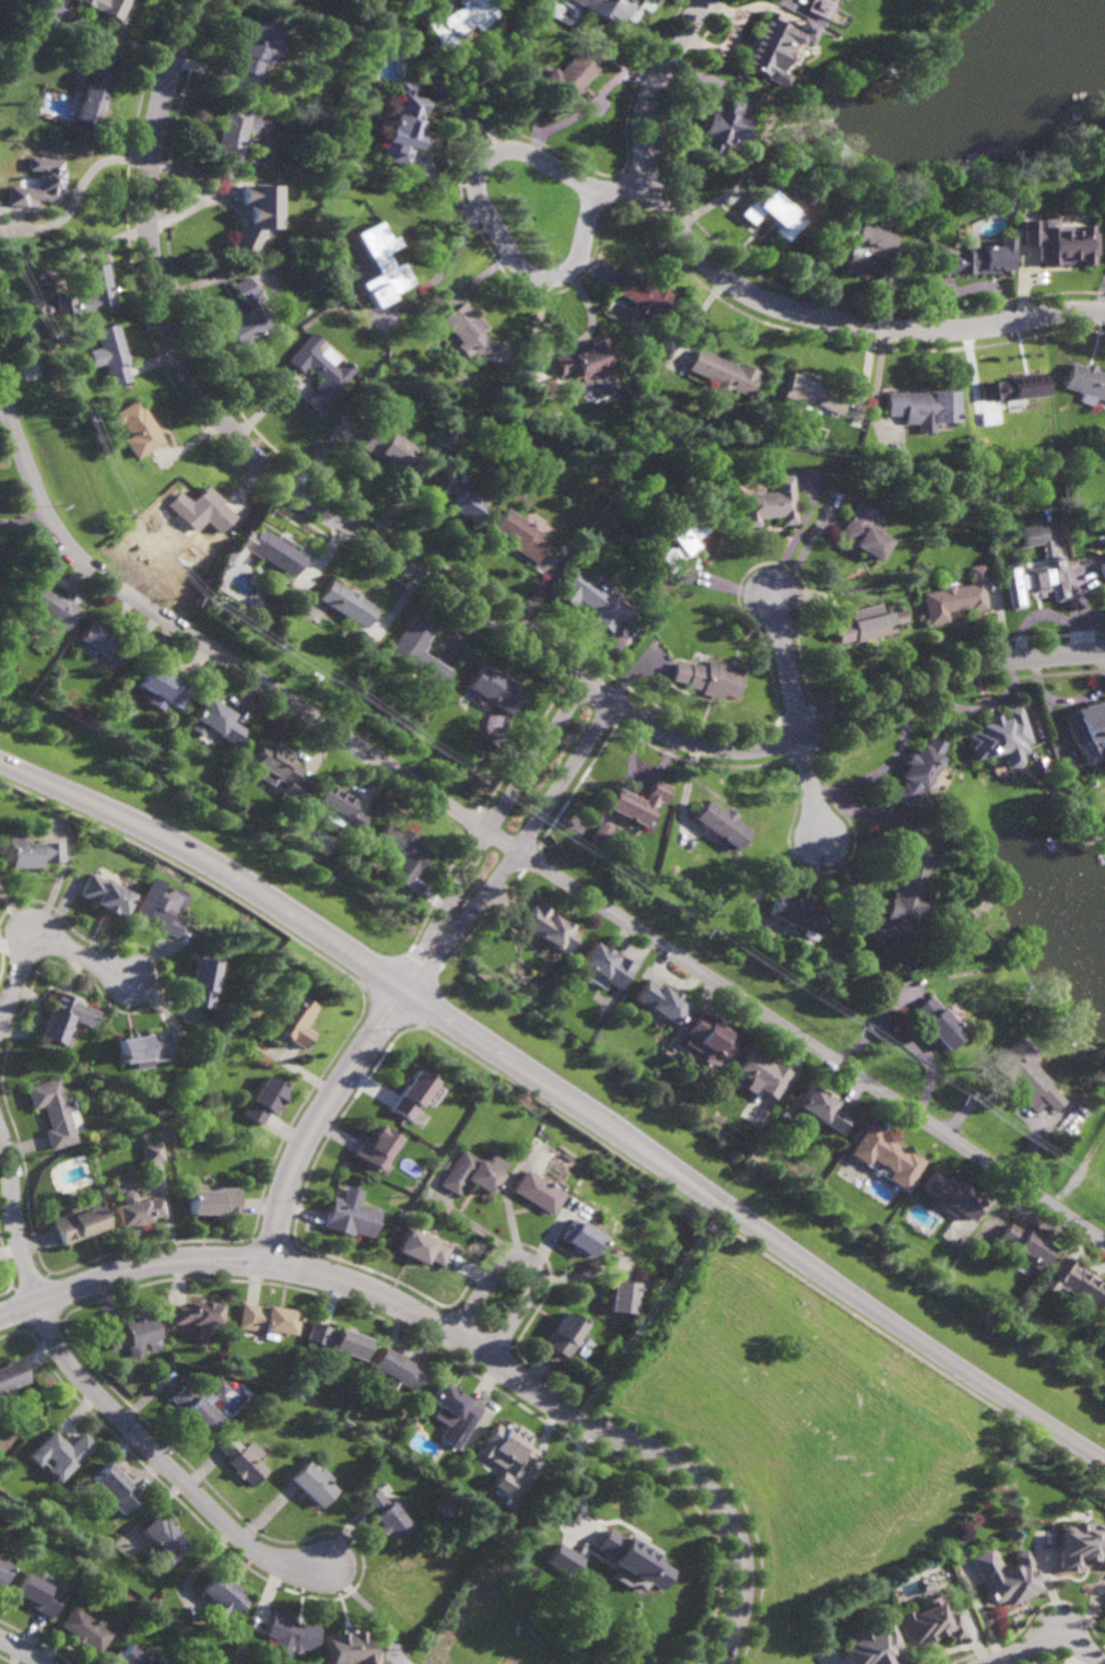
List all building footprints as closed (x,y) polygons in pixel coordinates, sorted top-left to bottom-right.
[(120,22),(77,0),(131,0),(120,22)] [(439,5),(448,0),(452,8),(459,3),(458,3),(463,0),(488,0),(497,15),(487,21),(489,23),(475,32),(473,27),(452,40),(455,44),(439,54),(434,44),(435,40),(425,24),(444,12),(439,5)] [(613,26),(571,0),(629,0),(627,3),(632,5),(624,17),(620,15),(613,26)] [(804,10),(809,0),(835,0),(834,4),(826,21),(804,10)] [(795,30),(801,17),(819,26),(810,43),(803,39),(801,45),(794,42),(789,49),(797,52),(791,65),(786,61),(780,72),(788,77),(783,89),(762,79),(763,75),(752,71),(752,72),(748,70),(747,74),(739,71),(741,66),(738,65),(765,10),(778,16),(776,21),(795,30)] [(273,40),(278,42),(273,56),(269,55),(267,63),(258,61),(252,77),(232,70),(236,55),(233,54),(242,23),(245,24),(248,14),(279,23),(273,40)] [(561,108),(541,91),(545,85),(540,81),(553,67),(559,72),(576,51),(596,69),(561,108)] [(105,91),(107,92),(94,128),(72,119),(85,84),(86,84),(92,70),(110,77),(105,91)] [(415,86),(412,95),(414,96),(415,95),(418,96),(418,97),(427,101),(424,109),(422,115),(421,115),(419,121),(422,122),(421,126),(422,127),(414,151),(412,150),(408,167),(388,161),(389,154),(383,152),(386,143),(384,142),(385,140),(384,139),(387,130),(387,131),(388,129),(396,105),(398,105),(401,95),(395,93),(398,81),(415,86)] [(733,118),(744,121),(737,143),(726,140),(724,148),(722,147),(718,159),(697,152),(702,138),(703,138),(704,134),(698,133),(705,113),(712,114),(717,97),(738,105),(733,118)] [(235,165),(212,161),(214,151),(213,151),(221,114),(222,114),(223,106),(246,110),(235,165)] [(61,196),(59,196),(58,202),(27,199),(26,207),(7,206),(9,187),(38,189),(39,180),(38,180),(39,176),(40,176),(40,172),(27,169),(28,157),(61,161),(60,171),(63,171),(61,196)] [(842,192),(834,187),(843,175),(850,180),(842,192)] [(279,195),(278,195),(278,231),(265,231),(251,255),(233,244),(240,225),(239,225),(239,219),(243,219),(243,206),(245,206),(245,203),(239,203),(239,187),(279,187),(279,195)] [(806,222),(787,244),(773,231),(776,227),(769,222),(771,221),(762,213),(751,225),(739,215),(750,201),(755,206),(768,191),(806,222)] [(388,241),(393,237),(399,247),(385,254),(392,268),(401,263),(402,267),(405,266),(408,271),(405,272),(412,285),(390,297),(392,301),(375,310),(362,284),(377,277),(355,234),(378,223),(388,241)] [(881,232),(897,236),(897,238),(901,239),(895,262),(867,256),(866,260),(870,261),(866,279),(844,273),(849,250),(842,248),(843,241),(842,241),(843,235),(844,235),(845,231),(857,233),(858,226),(866,228),(867,224),(882,228),(881,232)] [(1093,257),(1078,258),(1078,257),(1075,257),(1075,258),(1071,258),(1071,257),(1065,258),(1065,259),(1060,259),(1060,258),(1055,258),(1055,259),(1050,259),(1050,258),(1049,258),(1049,260),(1031,261),(1030,237),(1045,236),(1045,233),(1077,231),(1077,228),(1092,228),(1093,257)] [(1008,274),(974,276),(936,276),(936,256),(938,256),(938,248),(954,248),(954,255),(957,255),(957,250),(965,250),(965,239),(997,241),(997,242),(1008,242),(1008,274)] [(109,289),(110,289),(110,293),(109,293),(113,306),(90,310),(90,309),(57,315),(54,297),(71,294),(73,301),(87,297),(81,269),(104,263),(109,289)] [(663,317),(655,312),(651,317),(635,308),(637,305),(618,295),(630,273),(674,298),(663,317)] [(269,327),(232,347),(221,327),(247,313),(240,301),(239,301),(231,284),(246,277),(255,293),(251,294),(269,327)] [(506,365),(478,358),(475,360),(471,354),(467,359),(457,345),(461,342),(444,319),(465,303),(475,317),(471,320),(486,339),(510,347),(506,365)] [(108,387),(93,329),(115,324),(126,366),(125,366),(128,382),(108,387)] [(314,350),(336,370),(343,361),(354,371),(316,413),(302,401),(313,390),(311,389),(319,380),(306,368),(301,374),(285,361),(311,332),(321,341),(314,350)] [(615,373),(583,385),(579,378),(574,380),(572,373),(559,377),(552,360),(572,353),(573,356),(590,350),(589,344),(602,339),(615,373)] [(739,368),(740,365),(759,374),(750,395),(731,387),(727,396),(721,394),(717,392),(718,391),(712,388),(714,383),(689,372),(697,351),(739,368)] [(1095,372),(1104,375),(1104,402),(1097,399),(1095,407),(1081,402),(1083,395),(1063,388),(1071,364),(1085,368),(1086,364),(1096,366),(1095,372)] [(798,378),(799,376),(807,379),(806,382),(814,384),(814,383),(831,389),(831,387),(848,394),(840,413),(823,407),(824,406),(808,399),(807,402),(794,398),(792,399),(783,395),(784,392),(781,392),(788,374),(798,378)] [(1046,398),(1012,402),(1011,398),(1001,399),(1001,400),(981,402),(979,384),(998,382),(998,383),(1009,382),(1009,378),(1043,374),(1046,398)] [(960,420),(932,421),(932,422),(905,423),(904,414),(887,414),(887,391),(931,390),(931,388),(959,388),(960,420)] [(140,407),(142,406),(160,432),(158,433),(163,441),(136,458),(124,440),(130,435),(121,423),(116,426),(109,415),(119,409),(119,411),(136,400),(140,407)] [(393,425),(400,430),(397,435),(413,446),(400,467),(383,456),(379,461),(357,447),(374,422),(388,432),(389,431),(390,432),(393,425)] [(449,449),(434,440),(444,425),(458,435),(449,449)] [(483,502),(481,504),(485,506),(474,524),(445,504),(450,496),(447,493),(446,495),(428,483),(438,470),(455,481),(454,482),(483,502)] [(794,491),(796,491),(797,505),(795,505),(796,524),(781,525),(780,516),(759,517),(759,525),(744,526),(742,494),(776,491),(775,476),(792,474),(794,491)] [(219,502),(232,516),(216,531),(204,519),(193,530),(166,503),(179,490),(189,501),(205,483),(221,500),(219,502)] [(696,516),(698,514),(709,530),(695,540),(700,547),(679,561),(681,564),(668,573),(656,555),(669,546),(670,548),(677,544),(663,525),(680,513),(675,506),(687,499),(695,511),(694,512),(696,516)] [(874,512),(869,520),(882,528),(879,532),(891,539),(886,546),(890,548),(886,553),(883,551),(878,560),(858,549),(856,552),(851,549),(853,546),(836,536),(851,511),(854,512),(856,507),(853,505),(856,501),(874,512)] [(533,563),(489,532),(492,528),(491,528),(505,507),(531,525),(531,526),(550,538),(533,563)] [(1055,555),(1065,554),(1072,598),(1057,601),(1054,585),(1048,586),(1048,589),(1030,593),(1028,589),(1023,590),(1025,606),(1010,609),(1002,565),(1018,562),(1019,571),(1025,570),(1025,567),(1044,564),(1045,566),(1050,565),(1049,559),(1047,560),(1044,543),(1025,547),(1022,527),(1046,523),(1048,538),(1053,541),(1055,555)] [(265,531),(266,531),(275,538),(277,535),(289,542),(286,544),(296,551),(295,553),(303,558),(290,577),(244,547),(257,527),(265,531)] [(595,583),(600,575),(612,584),(606,591),(635,614),(626,624),(619,619),(609,632),(592,620),(597,614),(577,599),(572,607),(555,594),(576,567),(595,583)] [(336,584),(337,583),(368,604),(367,605),(375,609),(362,629),(316,598),(328,578),(336,584)] [(954,587),(981,582),(986,608),(968,611),(967,608),(945,611),(948,620),(926,624),(920,593),(939,589),(938,584),(953,582),(954,587)] [(45,588),(45,586),(52,591),(51,593),(61,599),(62,596),(78,607),(62,629),(50,620),(24,601),(37,583),(45,588)] [(868,617),(889,610),(890,613),(903,610),(906,621),(892,624),(894,631),(875,636),(877,638),(870,641),(870,637),(854,642),(853,640),(836,644),(832,625),(845,622),(844,617),(849,616),(848,611),(865,607),(868,617)] [(436,688),(419,677),(421,673),(387,649),(410,616),(432,630),(423,643),(424,644),(420,651),(448,670),(436,688)] [(116,633),(111,640),(126,649),(116,665),(101,655),(101,654),(95,651),(90,658),(75,647),(80,641),(75,637),(78,634),(77,634),(80,629),(82,630),(91,617),(116,633)] [(178,708),(166,701),(161,711),(146,702),(152,693),(137,683),(151,660),(192,684),(178,708)] [(743,668),(736,699),(721,695),(721,699),(700,694),(701,690),(686,687),(686,683),(671,680),(674,663),(690,666),(691,663),(706,666),(707,660),(743,668)] [(489,670),(491,667),(517,685),(516,688),(524,693),(517,703),(518,704),(516,706),(515,706),(509,715),(466,685),(480,665),(489,670)] [(234,713),(228,719),(242,728),(232,743),(216,735),(218,734),(192,717),(195,715),(192,714),(195,711),(197,712),(207,695),(234,713)] [(1104,698),(1104,699),(1104,744),(1093,748),(1094,751),(1078,757),(1073,745),(1070,746),(1060,716),(1071,713),(1070,710),(1104,698)] [(1027,742),(1021,745),(1023,753),(1014,755),(1015,761),(1013,765),(1003,767),(999,764),(996,752),(968,759),(966,749),(964,749),(961,736),(963,736),(962,729),(973,726),(973,725),(983,722),(981,716),(992,713),(995,719),(1000,717),(998,707),(1016,703),(1027,742)] [(937,754),(941,757),(940,758),(940,761),(939,764),(937,766),(926,783),(927,785),(925,788),(921,789),(920,792),(920,790),(918,793),(919,794),(910,808),(891,795),(900,782),(901,783),(902,780),(897,777),(905,765),(901,763),(907,752),(910,754),(918,742),(921,745),(928,735),(943,745),(937,754)] [(269,749),(272,743),(291,755),(287,761),(296,767),(290,777),(304,786),(293,804),(277,794),(283,785),(247,761),(260,742),(269,749)] [(665,806),(656,800),(643,827),(606,808),(615,787),(643,801),(653,780),(672,789),(665,806)] [(355,832),(339,823),(337,827),(321,818),(326,810),(310,801),(322,782),(354,800),(349,809),(363,818),(355,832)] [(724,811),(726,808),(737,816),(733,819),(751,832),(737,851),(731,847),(727,853),(716,844),(720,839),(693,818),(707,799),(724,811)] [(603,848),(589,842),(599,821),(613,829),(603,848)] [(397,830),(399,827),(418,840),(415,843),(428,852),(404,888),(390,877),(401,862),(390,854),(389,856),(379,848),(380,847),(373,842),(386,822),(397,830)] [(24,843),(62,843),(62,862),(43,862),(43,860),(39,860),(39,867),(10,867),(9,833),(24,833),(24,843)] [(933,870),(928,869),(922,892),(931,894),(925,918),(917,916),(915,921),(908,919),(906,925),(884,919),(890,900),(891,900),(898,871),(896,870),(903,846),(938,855),(933,870)] [(124,917),(114,913),(114,914),(102,909),(103,907),(94,903),(94,902),(79,894),(89,872),(111,883),(111,884),(133,894),(124,917)] [(185,923),(176,939),(155,928),(157,923),(145,917),(143,921),(132,915),(152,877),(163,883),(162,887),(180,897),(171,916),(185,923)] [(786,898),(786,895),(797,901),(799,898),(810,903),(809,906),(821,912),(820,913),(827,916),(818,937),(815,936),(813,941),(800,936),(802,930),(768,915),(777,893),(786,898)] [(550,916),(550,915),(561,922),(562,921),(572,927),(571,929),(576,933),(563,954),(536,936),(534,937),(519,927),(534,903),(550,913),(549,915),(550,916)] [(399,919),(395,916),(398,910),(403,913),(399,919)] [(600,947),(600,946),(610,952),(610,953),(618,959),(619,957),(633,966),(619,989),(578,964),(592,942),(600,947)] [(215,993),(216,993),(213,1010),(186,1005),(189,987),(191,987),(197,958),(220,962),(215,993)] [(667,995),(670,991),(678,997),(677,999),(685,1005),(675,1019),(677,1020),(674,1024),(673,1023),(670,1027),(632,999),(646,980),(667,995)] [(92,1027),(90,1027),(89,1028),(73,1022),(74,1020),(71,1019),(67,1030),(73,1033),(70,1043),(68,1047),(61,1044),(60,1046),(39,1038),(49,1009),(47,1009),(55,992),(80,1000),(79,1005),(97,1012),(92,1027)] [(304,1028),(314,1035),(311,1039),(313,1039),(307,1047),(305,1046),(303,1051),(290,1041),(289,1041),(270,1029),(275,1021),(273,1019),(285,1000),(289,1001),(293,995),(315,1009),(310,1016),(311,1017),(304,1028)] [(944,1016),(947,1013),(952,1020),(951,1022),(962,1035),(942,1053),(933,1043),(932,1044),(927,1038),(930,1035),(921,1026),(924,1023),(913,1010),(929,995),(940,1008),(939,1009),(944,1016)] [(722,1060),(716,1056),(715,1057),(710,1054),(707,1060),(691,1051),(695,1043),(682,1034),(697,1010),(712,1020),(710,1022),(737,1039),(722,1060)] [(169,1059),(151,1062),(152,1067),(134,1069),(134,1063),(124,1065),(119,1042),(121,1041),(130,1040),(129,1034),(136,1033),(137,1039),(148,1036),(148,1034),(166,1032),(169,1059)] [(1063,1102),(1050,1113),(1044,1104),(1033,1114),(1024,1103),(1025,1102),(1009,1083),(1007,1085),(987,1063),(1016,1038),(1039,1065),(1035,1068),(1063,1102)] [(773,1065),(775,1063),(791,1074),(775,1100),(757,1089),(753,1095),(743,1089),(749,1080),(736,1071),(750,1050),(773,1065)] [(435,1085),(419,1110),(418,1109),(408,1122),(390,1110),(391,1109),(400,1097),(399,1097),(405,1086),(402,1083),(405,1078),(410,1080),(415,1071),(435,1085)] [(281,1098),(285,1101),(281,1108),(278,1106),(277,1106),(273,1104),(260,1125),(243,1114),(251,1101),(252,1101),(266,1081),(263,1080),(266,1077),(286,1090),(281,1098)] [(64,1098),(70,1097),(74,1112),(69,1113),(78,1142),(50,1151),(45,1132),(50,1129),(44,1106),(33,1110),(25,1088),(58,1078),(64,1098)] [(836,1104),(833,1110),(847,1118),(838,1132),(822,1121),(821,1123),(811,1117),(808,1124),(796,1117),(800,1110),(796,1108),(798,1103),(798,1102),(800,1099),(802,1100),(811,1086),(830,1098),(828,1099),(836,1104)] [(163,1117),(160,1111),(166,1106),(169,1113),(165,1115),(165,1116),(163,1117)] [(905,1150),(906,1149),(922,1160),(914,1173),(919,1176),(907,1193),(884,1177),(885,1175),(880,1171),(878,1173),(848,1152),(869,1122),(886,1135),(885,1136),(905,1150)] [(389,1153),(389,1156),(388,1158),(385,1159),(377,1171),(353,1155),(362,1140),(368,1145),(373,1138),(369,1136),(378,1125),(399,1139),(389,1153)] [(141,1145),(144,1164),(163,1160),(160,1142),(141,1145)] [(472,1158),(472,1157),(496,1172),(484,1193),(477,1187),(474,1190),(469,1186),(470,1184),(462,1179),(454,1194),(437,1184),(458,1149),(472,1158)] [(442,1170),(437,1168),(443,1159),(447,1162),(442,1170)] [(562,1193),(549,1214),(509,1190),(522,1169),(562,1193)] [(944,1177),(945,1175),(952,1180),(954,1176),(979,1193),(977,1196),(983,1200),(971,1220),(921,1187),(932,1170),(944,1177)] [(204,1188),(216,1188),(216,1186),(233,1186),(233,1187),(236,1187),(236,1215),(216,1215),(216,1212),(187,1212),(187,1190),(189,1190),(189,1182),(204,1182),(204,1188)] [(132,1199),(140,1198),(142,1199),(160,1196),(163,1215),(136,1220),(137,1222),(125,1224),(125,1222),(115,1224),(111,1204),(120,1203),(119,1195),(121,1192),(128,1191),(131,1193),(132,1199)] [(350,1202),(378,1210),(369,1238),(352,1232),(351,1235),(322,1227),(332,1196),(341,1199),(343,1191),(353,1194),(350,1202)] [(85,1207),(95,1204),(104,1227),(93,1230),(94,1233),(89,1235),(87,1232),(78,1235),(78,1238),(59,1244),(50,1218),(69,1211),(67,1208),(83,1203),(85,1207)] [(575,1219),(576,1219),(601,1234),(588,1255),(578,1249),(576,1253),(571,1250),(573,1245),(564,1240),(563,1241),(559,1238),(572,1217),(575,1219)] [(1022,1230),(1023,1229),(1031,1234),(1032,1232),(1044,1240),(1044,1241),(1051,1246),(1037,1268),(1025,1262),(1025,1261),(1024,1259),(1026,1256),(1025,1256),(1023,1259),(1019,1259),(1014,1257),(1014,1253),(1016,1251),(998,1239),(1009,1221),(1022,1230)] [(439,1266),(424,1258),(422,1264),(393,1251),(404,1228),(433,1240),(433,1241),(447,1247),(439,1266)] [(1080,1267),(1104,1284),(1104,1294),(1096,1309),(1066,1289),(1065,1290),(1060,1287),(1061,1286),(1060,1285),(1055,1293),(1042,1285),(1061,1255),(1074,1264),(1074,1265),(1079,1268),(1080,1267)] [(633,1312),(609,1311),(611,1279),(635,1280),(633,1312)] [(208,1303),(219,1303),(219,1324),(210,1324),(210,1332),(198,1332),(198,1324),(169,1324),(169,1304),(188,1304),(188,1303),(198,1302),(198,1301),(208,1301),(208,1303)] [(265,1310),(266,1305),(296,1311),(291,1336),(285,1336),(285,1334),(255,1328),(255,1331),(240,1328),(240,1329),(238,1329),(238,1328),(236,1327),(242,1303),(259,1306),(259,1309),(265,1310)] [(562,1358),(540,1344),(549,1332),(550,1332),(563,1311),(583,1324),(562,1358)] [(140,1317),(151,1314),(156,1338),(141,1343),(143,1354),(130,1357),(128,1347),(127,1347),(127,1345),(108,1350),(104,1332),(121,1327),(120,1324),(131,1321),(129,1315),(138,1313),(140,1317)] [(334,1334),(338,1327),(368,1339),(360,1360),(329,1348),(329,1349),(321,1346),(321,1345),(305,1339),(311,1322),(329,1328),(328,1331),(334,1334)] [(410,1393),(399,1386),(400,1383),(396,1381),(390,1390),(376,1380),(380,1371),(369,1364),(381,1346),(385,1348),(385,1350),(407,1364),(407,1366),(422,1374),(410,1393)] [(5,1397),(0,1399),(0,1367),(5,1364),(4,1363),(20,1358),(30,1382),(14,1387),(13,1384),(2,1388),(5,1397)] [(219,1396),(228,1389),(219,1380),(211,1387),(219,1396)] [(447,1390),(447,1388),(454,1393),(465,1401),(463,1402),(478,1410),(454,1450),(435,1438),(443,1426),(430,1417),(434,1409),(424,1403),(425,1402),(424,1401),(436,1382),(447,1390)] [(195,1396),(202,1387),(213,1398),(207,1406),(218,1418),(201,1434),(178,1411),(179,1411),(167,1399),(184,1384),(195,1396)] [(528,1438),(524,1444),(532,1451),(512,1483),(510,1481),(502,1495),(487,1485),(496,1473),(497,1473),(501,1469),(484,1458),(483,1460),(473,1453),(481,1442),(492,1425),(501,1430),(506,1422),(528,1438)] [(69,1445),(82,1432),(95,1445),(79,1462),(78,1462),(74,1465),(75,1465),(58,1483),(45,1469),(52,1463),(46,1456),(36,1465),(27,1455),(52,1430),(69,1445)] [(263,1470),(248,1486),(240,1478),(238,1480),(231,1473),(233,1470),(224,1462),(226,1460),(225,1458),(224,1461),(218,1454),(219,1452),(214,1448),(226,1434),(263,1470)] [(459,1464),(455,1462),(460,1454),(463,1456),(459,1464)] [(113,1470),(115,1467),(120,1473),(117,1476),(125,1484),(126,1481),(139,1495),(119,1514),(106,1501),(107,1500),(103,1495),(105,1492),(91,1478),(97,1473),(95,1470),(104,1462),(113,1470)] [(317,1474),(320,1469),(330,1477),(327,1480),(336,1489),(317,1509),(287,1479),(305,1462),(317,1474)] [(387,1503),(389,1501),(390,1502),(397,1496),(405,1505),(398,1512),(409,1526),(391,1540),(384,1532),(379,1536),(373,1527),(377,1524),(371,1516),(373,1514),(361,1501),(375,1489),(387,1503)] [(161,1522),(163,1520),(181,1539),(180,1542),(186,1547),(165,1569),(153,1557),(160,1551),(140,1531),(155,1515),(161,1522)] [(1091,1530),(1091,1524),(1104,1525),(1103,1563),(1090,1563),(1090,1560),(1075,1560),(1075,1570),(1073,1570),(1073,1572),(1059,1571),(1060,1570),(1057,1569),(1058,1556),(1059,1556),(1060,1528),(1062,1526),(1071,1526),(1071,1523),(1083,1524),(1083,1530),(1091,1530)] [(634,1550),(636,1545),(648,1552),(645,1557),(656,1563),(659,1559),(675,1570),(659,1597),(592,1556),(610,1530),(626,1539),(623,1544),(634,1550)] [(581,1557),(554,1544),(544,1564),(570,1578),(581,1557)] [(1039,1590),(1031,1593),(1032,1595),(1008,1606),(1003,1598),(994,1604),(990,1602),(985,1590),(986,1589),(984,1582),(981,1582),(971,1558),(988,1550),(999,1571),(1000,1572),(1014,1566),(1016,1563),(1012,1555),(1024,1549),(1030,1565),(1028,1566),(1039,1590)] [(220,1579),(221,1578),(239,1592),(238,1594),(245,1601),(231,1618),(223,1613),(216,1620),(207,1614),(213,1605),(211,1604),(209,1607),(207,1605),(209,1602),(197,1592),(212,1572),(220,1579)] [(49,1585),(52,1579),(68,1586),(51,1618),(26,1605),(30,1601),(14,1594),(25,1573),(49,1585)] [(895,1591),(898,1590),(902,1598),(898,1599),(900,1604),(892,1607),(885,1591),(894,1586),(895,1591)] [(943,1618),(953,1613),(954,1614),(963,1637),(956,1639),(956,1641),(948,1644),(945,1639),(945,1636),(942,1632),(940,1632),(940,1634),(930,1639),(930,1640),(929,1642),(930,1647),(920,1651),(918,1645),(916,1643),(915,1644),(912,1644),(908,1642),(907,1639),(905,1639),(895,1616),(910,1609),(912,1614),(920,1610),(918,1603),(939,1594),(944,1607),(941,1613),(943,1618)] [(96,1624),(101,1617),(113,1626),(108,1633),(111,1636),(98,1653),(83,1643),(81,1645),(73,1640),(75,1638),(60,1627),(73,1607),(96,1624)] [(315,1651),(298,1650),(297,1654),(285,1653),(286,1647),(262,1637),(271,1612),(286,1618),(285,1620),(295,1625),(317,1627),(315,1651)] [(900,1660),(891,1663),(888,1663),(885,1657),(882,1659),(884,1663),(843,1663),(838,1651),(845,1649),(844,1644),(845,1644),(842,1634),(848,1631),(849,1632),(863,1626),(863,1627),(877,1621),(878,1624),(883,1621),(889,1624),(900,1651),(897,1652),(900,1660)] [(384,1661),(384,1663),(328,1663),(326,1639),(330,1639),(330,1636),(342,1633),(341,1628),(352,1627),(352,1633),(363,1632),(364,1636),(367,1636),(368,1652),(376,1651),(376,1654),(378,1653),(379,1653),(380,1661),(384,1661)] [(162,1660),(159,1663),(111,1663),(130,1644),(146,1660),(153,1652),(162,1660)]
